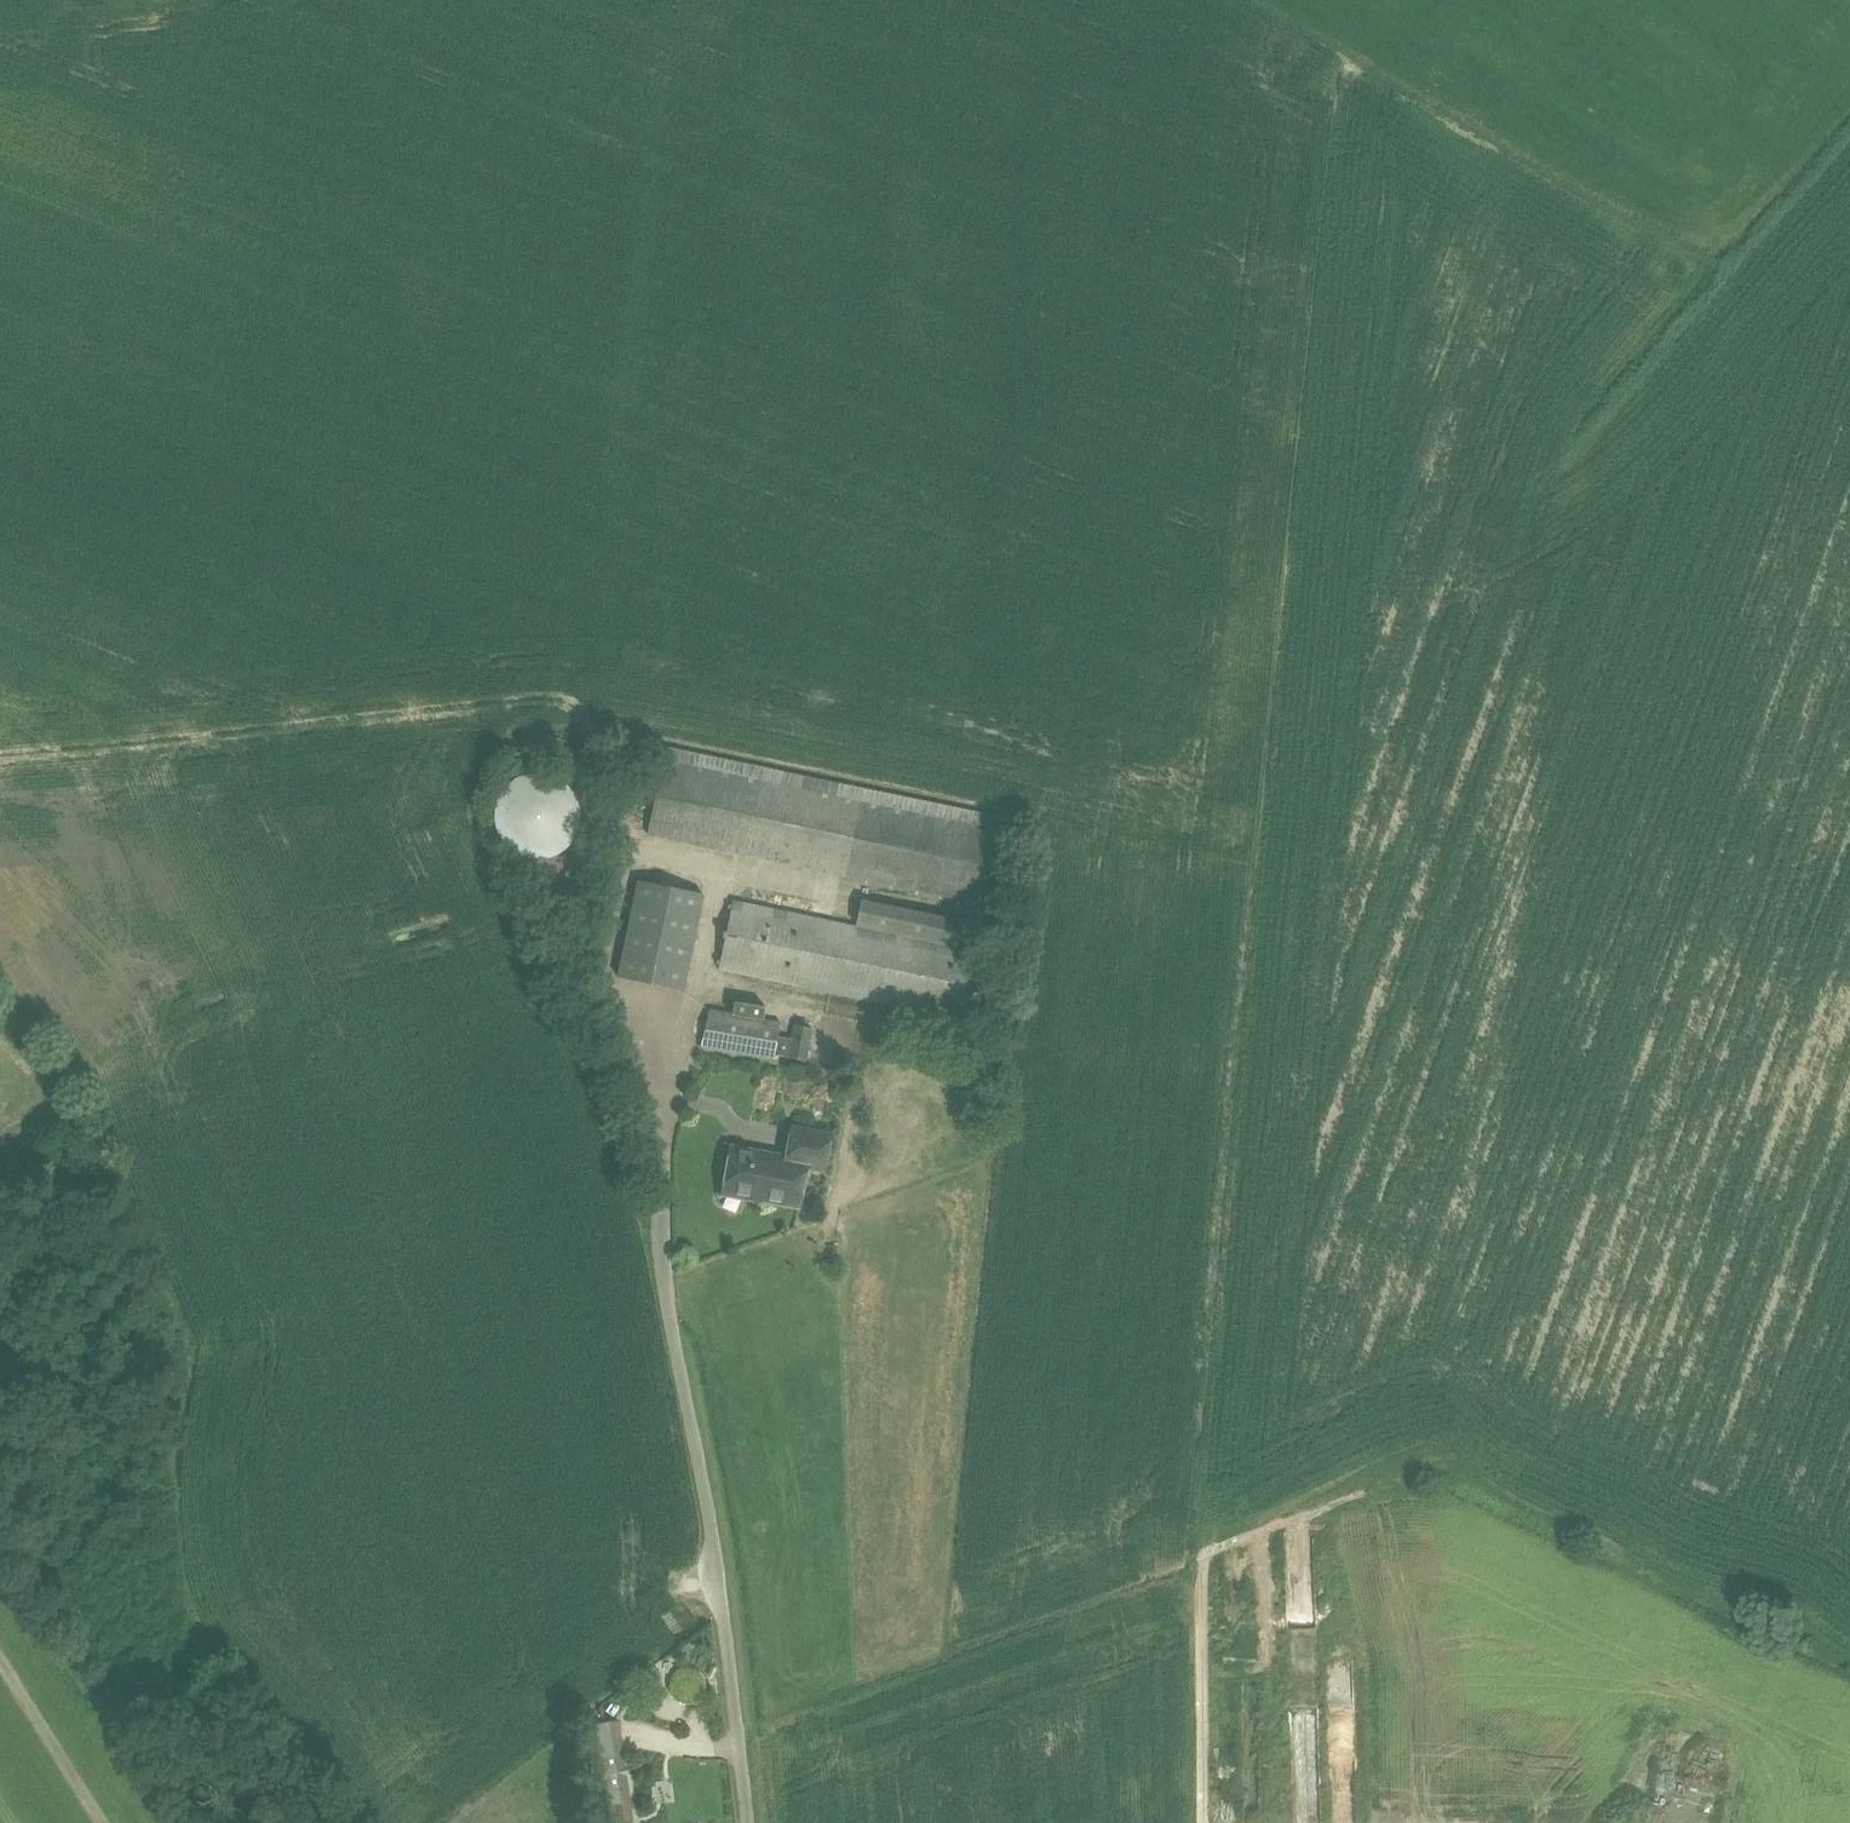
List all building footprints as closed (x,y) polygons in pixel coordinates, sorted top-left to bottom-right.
[(646,834),(995,908),(1010,830),(664,758),(646,834)] [(494,810),(494,819),(496,828),(500,837),(505,844),(512,850),(520,855),(528,857),(537,858),(546,857),(555,854),(563,850),(570,844),(575,836),(579,828),(581,819),(580,810),(579,801),(575,793),(569,786),(563,779),(555,775),(546,772),(537,771),(528,772),(519,775),(511,780),(505,786),(499,793),(496,801),(494,810)] [(636,878),(616,974),(684,989),(704,892),(636,878)] [(718,968),(961,1020),(975,951),(856,926),(733,900),(718,968)] [(856,926),(975,951),(975,952),(981,925),(861,900),(856,926)] [(708,1008),(700,1048),(772,1059),(773,1054),(805,1060),(811,1029),(792,1025),(790,1038),(777,1035),(780,1021),(763,1018),(766,1005),(734,999),(732,1013),(708,1008)] [(723,1187),(758,1193),(757,1197),(798,1204),(805,1166),(823,1170),(829,1138),(790,1130),(785,1157),(731,1147),(723,1187)] [(621,1750),(598,1754),(609,1822),(617,1822),(617,1821),(631,1820),(621,1750)]
